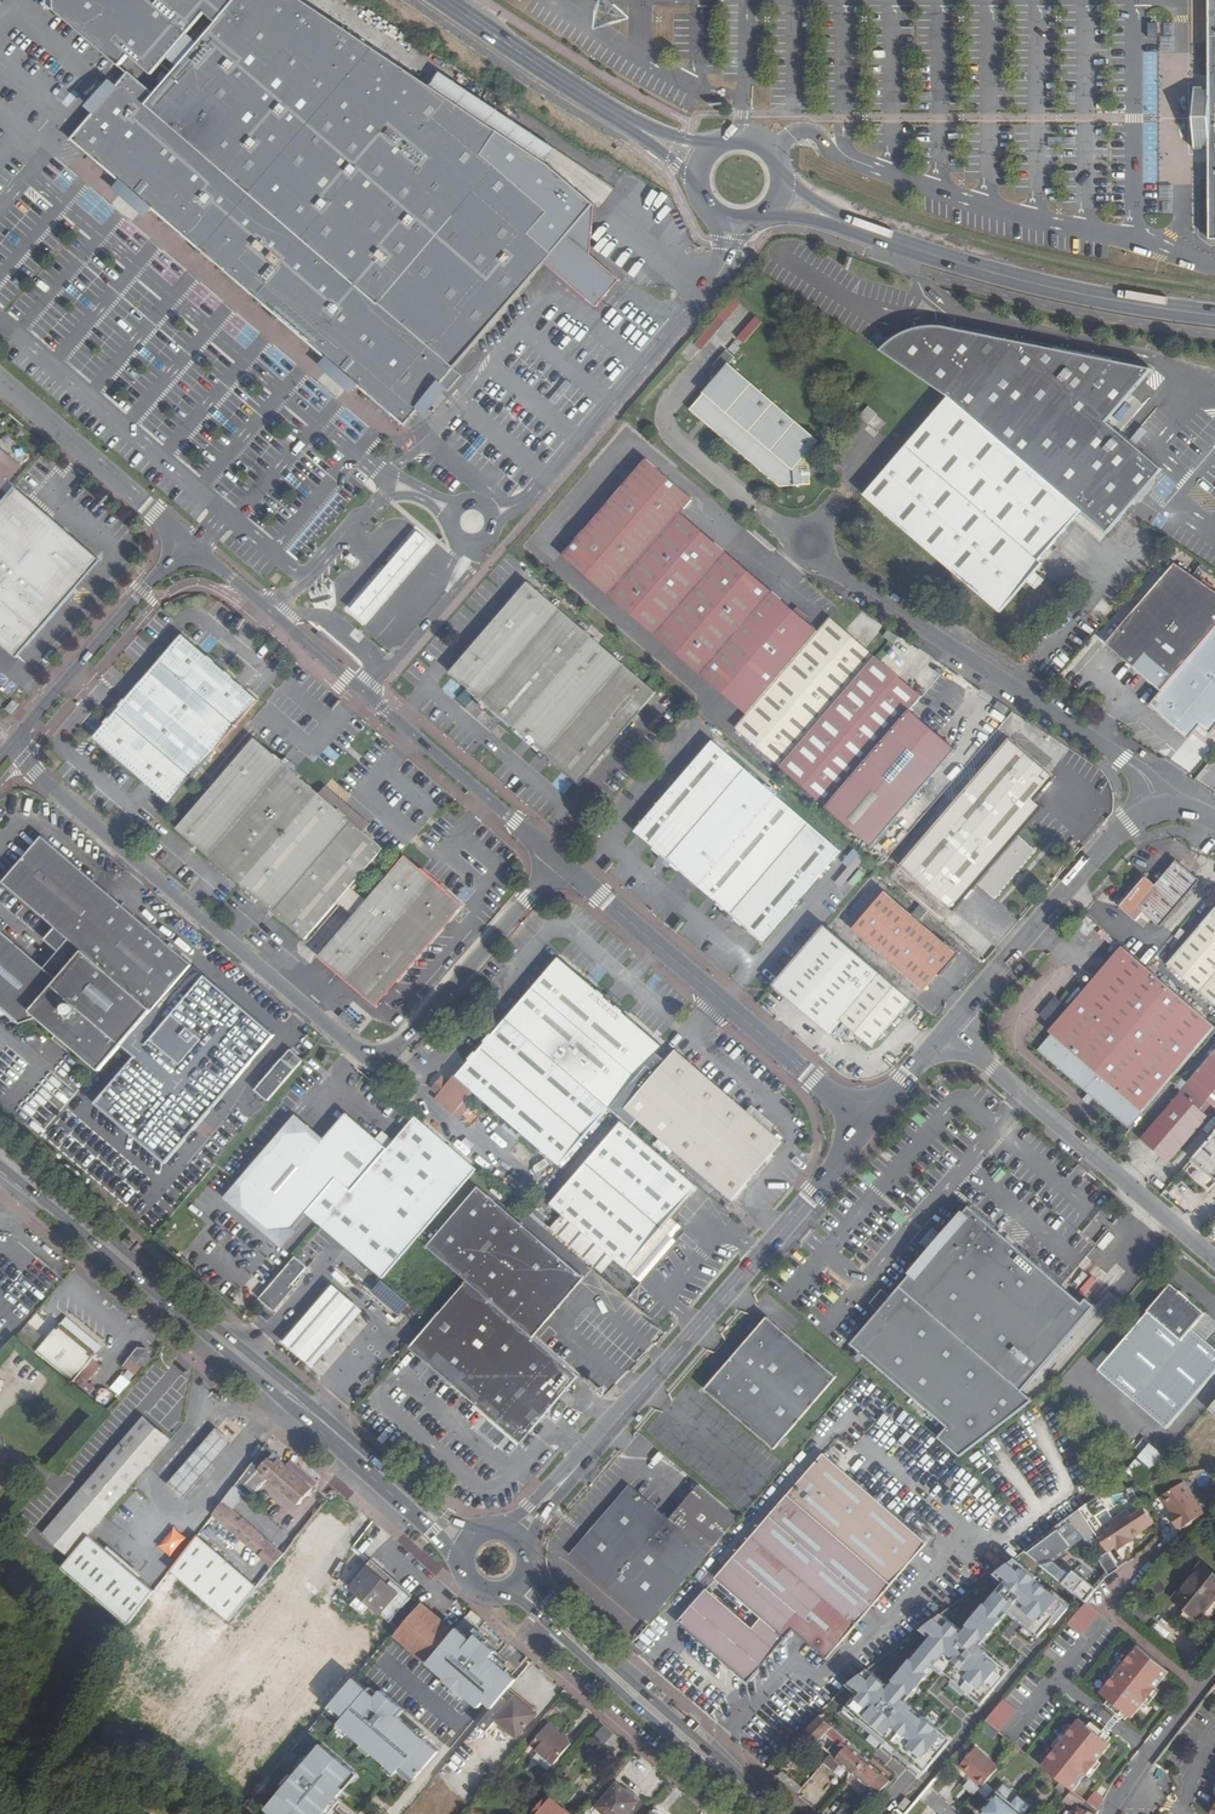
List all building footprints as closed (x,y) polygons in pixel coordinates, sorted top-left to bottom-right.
[(454,369),(544,263),(593,206),(497,132),(301,0),(57,0),(56,8),(129,72),(115,88),(113,86),(111,86),(110,86),(109,88),(109,90),(110,91),(111,92),(99,107),(97,106),(95,105),(94,106),(93,107),(92,109),(93,110),(95,112),(71,139),(120,182),(119,184),(119,186),(121,189),(123,189),(125,188),(126,187),(145,203),(144,204),(143,207),(145,209),(147,210),(150,209),(151,208),(327,359),(326,361),(326,362),(326,364),(327,366),(328,366),(330,366),(332,366),(333,364),(351,381),(350,382),(350,383),(350,385),(351,386),(352,387),(354,387),(356,386),(357,385),(405,426),(419,409),(421,411),(422,411),(424,410),(425,409),(425,408),(425,406),(423,404),(437,389),(439,390),(441,390),(442,389),(443,388),(448,392),(462,376),(454,369)] [(1210,89),(1195,89),(1195,118),(1194,150),(1210,150),(1210,241),(1214,241),(1214,0),(1210,0),(1210,89)] [(1160,185),(1159,196),(1169,196),(1170,186),(1160,185)] [(590,255),(593,206),(544,263),(596,308),(620,281),(590,255)] [(223,280),(214,291),(234,309),(244,299),(223,280)] [(730,297),(692,344),(700,350),(738,303),(730,297)] [(743,344),(761,322),(753,315),(735,337),(743,344)] [(991,432),(1060,352),(945,328),(933,328),(922,329),(910,332),(900,337),(891,343),(881,351),(949,397),(991,432)] [(688,359),(698,351),(692,343),(681,351),(688,359)] [(1081,511),(1107,533),(1125,513),(1127,510),(1162,471),(1127,440),(1107,423),(1152,370),(1060,352),(991,432),(1081,511)] [(818,441),(729,364),(690,410),(779,486),(794,485),(793,471),(799,465),(818,441)] [(991,432),(949,397),(864,495),(999,612),(1041,562),(1039,560),(1081,511),(991,432)] [(857,417),(866,425),(875,413),(866,406),(857,417)] [(21,466),(0,448),(0,491),(21,466)] [(693,500),(646,459),(563,556),(609,595),(681,514),(693,500)] [(101,561),(15,487),(0,504),(0,643),(17,658),(101,561)] [(818,632),(681,514),(609,595),(736,705),(724,718),(874,847),(956,750),(911,711),(922,697),(830,618),(818,632)] [(439,548),(414,527),(345,610),(370,631),(407,586),(439,548)] [(1042,563),(1041,562),(999,612),(1000,613),(1027,582),(1036,589),(1044,580),(1035,572),(1042,563)] [(1175,563),(1106,644),(1161,691),(1150,706),(1188,739),(1200,726),(1210,734),(1214,729),(1214,592),(1175,563)] [(561,611),(528,582),(450,673),(483,701),(515,729),(547,756),(578,784),(656,692),(625,666),(593,638),(561,611)] [(1094,608),(1089,616),(1097,621),(1102,613),(1094,608)] [(94,738),(170,804),(259,701),(182,634),(94,738)] [(19,705),(13,700),(6,709),(11,714),(19,705)] [(1008,708),(999,702),(995,708),(1005,714),(1008,708)] [(209,857),(287,767),(254,737),(176,828),(209,857)] [(1056,778),(1009,738),(901,866),(905,870),(954,912),(978,884),(995,898),(1036,851),(1020,836),(1044,808),(1036,801),(1056,778)] [(842,851),(713,741),(635,832),(763,942),(842,851)] [(287,767),(209,857),(243,886),(322,797),(287,767)] [(322,797),(243,886),(303,936),(380,849),(322,797)] [(576,834),(572,839),(582,848),(586,843),(576,834)] [(105,1073),(126,1049),(153,1017),(163,1026),(136,1058),(98,1103),(165,1163),(274,1036),(42,837),(3,883),(55,927),(44,940),(58,953),(44,969),(0,931),(0,1007),(20,1024),(40,1017),(105,1073)] [(462,905),(405,856),(319,957),(375,1006),(462,905)] [(1200,881),(1176,861),(1156,885),(1146,877),(1120,907),(1145,928),(1152,920),(1161,927),(1200,881)] [(455,895),(466,902),(474,891),(463,883),(455,895)] [(365,900),(350,887),(337,902),(352,914),(365,900)] [(912,916),(885,892),(852,929),(924,991),(938,974),(941,976),(961,954),(947,942),(945,944),(920,922),(929,911),(921,904),(912,916)] [(1168,965),(1214,1005),(1214,910),(1168,965)] [(912,1000),(825,926),(774,986),(829,1033),(841,1020),(872,1047),(912,1000)] [(1123,947),(1070,1009),(1062,1003),(1059,1006),(1052,1000),(1039,1015),(1054,1027),(1050,1032),(1053,1035),(1039,1050),(1089,1093),(1094,1098),(1129,1128),(1214,1029),(1214,1026),(1197,1010),(1147,967),(1123,947)] [(662,1046),(559,957),(456,1076),(473,1091),(559,1166),(662,1046)] [(1062,1003),(1055,997),(1052,1000),(1059,1006),(1062,1003)] [(350,1004),(340,1015),(354,1027),(364,1017),(350,1004)] [(126,1049),(136,1058),(163,1026),(153,1017),(126,1049)] [(841,1020),(829,1033),(860,1061),(872,1047),(841,1020)] [(303,1061),(290,1050),(255,1090),(268,1102),(303,1061)] [(656,1073),(646,1066),(609,1109),(628,1125),(635,1117),(732,1200),(782,1143),(675,1050),(656,1073)] [(1188,1084),(1214,1107),(1214,1052),(1188,1084)] [(473,1091),(456,1076),(455,1075),(449,1082),(442,1076),(432,1088),(439,1094),(435,1098),(453,1114),(468,1098),(473,1091)] [(1094,1098),(1089,1093),(1084,1100),(1089,1104),(1094,1098)] [(1209,1117),(1181,1093),(1141,1139),(1169,1163),(1209,1117)] [(473,1103),(468,1098),(453,1114),(459,1119),(473,1103)] [(384,1150),(346,1115),(319,1142),(307,1133),(283,1133),(239,1184),(242,1210),(268,1230),(290,1228),(303,1214),(334,1178),(349,1191),(384,1150)] [(303,1214),(380,1281),(477,1169),(414,1115),(384,1150),(349,1191),(334,1178),(303,1214)] [(697,1187),(621,1122),(551,1204),(563,1215),(615,1259),(626,1269),(652,1239),(697,1187)] [(1193,1160),(1214,1178),(1214,1133),(1193,1160)] [(1115,1144),(1106,1136),(1102,1142),(1111,1149),(1115,1144)] [(584,1278),(478,1187),(427,1247),(467,1282),(532,1338),(584,1278)] [(931,1252),(898,1289),(1020,1394),(1095,1311),(1086,1303),(1082,1308),(1013,1246),(1006,1240),(970,1208),(943,1238),(935,1231),(929,1237),(923,1244),(931,1252)] [(615,1259),(563,1215),(552,1229),(603,1273),(615,1259)] [(1008,1238),(1006,1240),(1013,1246),(1015,1244),(1008,1238)] [(667,1253),(652,1239),(626,1269),(642,1282),(667,1253)] [(1172,1246),(1165,1239),(1161,1244),(1169,1250),(1172,1246)] [(307,1267),(295,1257),(260,1298),(272,1310),(285,1296),(285,1293),(307,1267)] [(399,1316),(411,1305),(386,1280),(374,1291),(399,1316)] [(532,1338),(467,1282),(433,1322),(410,1348),(521,1443),(577,1377),(532,1338)] [(363,1310),(331,1283),(298,1321),(281,1342),(313,1369),(331,1348),(363,1310)] [(1170,1285),(1147,1311),(1148,1312),(1098,1369),(1167,1429),(1214,1373),(1214,1348),(1206,1341),(1192,1328),(1205,1313),(1170,1285)] [(1031,1404),(1020,1394),(898,1289),(890,1298),(882,1290),(876,1297),(870,1303),(878,1311),(849,1343),(945,1428),(937,1437),(961,1458),(1031,1404)] [(1205,1313),(1192,1328),(1206,1341),(1214,1331),(1214,1322),(1205,1313)] [(836,1377),(767,1317),(705,1390),(774,1450),(836,1377)] [(67,1318),(60,1326),(96,1355),(102,1346),(67,1318)] [(59,1326),(37,1354),(75,1383),(76,1382),(92,1394),(96,1388),(88,1382),(100,1366),(93,1360),(97,1355),(96,1355),(60,1326),(59,1326)] [(144,1345),(123,1365),(129,1371),(112,1387),(118,1393),(156,1358),(144,1345)] [(521,1443),(475,1404),(473,1407),(518,1446),(521,1443)] [(144,1418),(44,1534),(70,1556),(170,1440),(153,1426),(144,1418)] [(232,1442),(216,1429),(168,1484),(183,1498),(232,1442)] [(1139,1484),(1162,1457),(1146,1444),(1123,1471),(1139,1484)] [(313,1487),(265,1445),(233,1487),(243,1496),(248,1500),(268,1479),(298,1505),(313,1487)] [(927,1543),(823,1453),(715,1578),(761,1618),(752,1628),(706,1589),(678,1622),(747,1683),(793,1630),(827,1659),(927,1543)] [(1204,1514),(1184,1482),(1161,1496),(1171,1512),(1168,1514),(1178,1530),(1204,1514)] [(669,1520),(629,1485),(569,1555),(649,1622),(708,1553),(738,1519),(699,1485),(669,1520)] [(273,1568),(283,1554),(232,1510),(243,1496),(233,1487),(222,1502),(212,1515),(273,1568)] [(248,1502),(242,1508),(275,1537),(280,1531),(248,1502)] [(1090,1508),(1082,1513),(1098,1536),(1108,1553),(1116,1548),(1103,1528),(1090,1508)] [(1132,1518),(1128,1511),(1103,1528),(1116,1548),(1119,1552),(1129,1545),(1128,1543),(1133,1540),(1143,1533),(1142,1532),(1155,1524),(1145,1509),(1132,1518)] [(1082,1513),(1071,1521),(1078,1530),(1083,1538),(1088,1544),(1098,1536),(1082,1513)] [(1071,1521),(1027,1554),(1044,1568),(1072,1547),(1072,1546),(1066,1539),(1078,1530),(1071,1521)] [(172,1556),(189,1539),(177,1528),(160,1545),(172,1556)] [(1072,1546),(1083,1538),(1078,1530),(1066,1539),(1072,1546)] [(179,1579),(229,1622),(257,1586),(197,1534),(169,1571),(179,1579)] [(154,1591),(89,1536),(62,1568),(128,1624),(154,1591)] [(913,1762),(926,1773),(937,1760),(934,1757),(949,1741),(938,1731),(940,1729),(926,1717),(924,1719),(914,1710),(916,1708),(906,1699),(912,1693),(915,1695),(933,1675),(930,1672),(936,1666),(946,1675),(948,1672),(957,1681),(955,1683),(970,1697),(972,1695),(985,1707),(997,1693),(995,1690),(1009,1675),(985,1653),(986,1651),(977,1641),(982,1635),(985,1638),(994,1628),(1012,1643),(1027,1624),(1040,1635),(1051,1622),(1055,1625),(1070,1608),(1037,1579),(1039,1577),(1018,1558),(852,1680),(862,1689),(849,1705),(860,1715),(857,1717),(887,1743),(889,1741),(900,1750),(897,1753),(911,1765),(913,1762)] [(412,1597),(370,1561),(349,1586),(360,1595),(352,1605),(362,1613),(370,1604),(391,1622),(412,1597)] [(1202,1564),(1173,1600),(1186,1610),(1189,1605),(1201,1615),(1214,1598),(1214,1574),(1202,1564)] [(1057,1578),(1067,1587),(1074,1578),(1063,1570),(1057,1578)] [(155,1589),(165,1597),(179,1579),(169,1571),(155,1589)] [(1067,1587),(1085,1602),(1093,1592),(1074,1578),(1067,1587)] [(1086,1602),(1068,1624),(1082,1635),(1100,1614),(1086,1602)] [(454,1628),(426,1605),(399,1635),(428,1660),(454,1628)] [(1201,1615),(1189,1605),(1186,1610),(1198,1619),(1201,1615)] [(216,1627),(211,1638),(218,1642),(224,1630),(216,1627)] [(472,1642),(454,1628),(428,1660),(482,1704),(507,1672),(489,1657),(497,1647),(479,1633),(472,1642)] [(1169,1672),(1137,1645),(1100,1693),(1132,1718),(1169,1672)] [(412,1727),(396,1713),(402,1706),(380,1688),(375,1695),(353,1677),(329,1705),(342,1716),(337,1721),(395,1771),(402,1765),(416,1779),(443,1751),(412,1727)] [(539,1711),(510,1687),(494,1707),(491,1711),(481,1722),(489,1728),(498,1717),(519,1734),(539,1711)] [(1018,1710),(1003,1699),(985,1721),(1000,1733),(1018,1710)] [(817,1743),(825,1735),(840,1748),(844,1743),(847,1740),(832,1727),(820,1716),(804,1732),(817,1743)] [(1112,1744),(1079,1719),(1041,1766),(1066,1786),(1074,1792),(1112,1744)] [(572,1743),(549,1724),(531,1744),(539,1751),(532,1759),(548,1771),(554,1764),(572,1743)] [(887,1779),(844,1743),(840,1748),(832,1756),(838,1762),(868,1788),(871,1785),(877,1790),(887,1779)] [(322,1745),(267,1809),(273,1813),(322,1813),(344,1789),(341,1787),(354,1772),(322,1745)] [(999,1768),(976,1748),(959,1767),(982,1787),(999,1768)] [(834,1766),(838,1762),(832,1756),(828,1761),(834,1766)] [(783,1771),(780,1776),(799,1791),(802,1787),(783,1771)] [(617,1784),(597,1807),(605,1813),(628,1813),(638,1801),(617,1784)] [(1004,1785),(981,1813),(1024,1813),(1030,1806),(1004,1785)] [(1104,1799),(1095,1791),(1087,1802),(1099,1812),(1104,1799)] [(1085,1801),(1075,1793),(1068,1802),(1078,1808),(1082,1810),(1085,1801)] [(548,1795),(532,1813),(570,1813),(548,1795)] [(900,1808),(908,1812),(913,1800),(905,1797),(900,1808)] [(1085,1801),(1082,1810),(1078,1808),(1076,1813),(1098,1813),(1099,1812),(1087,1802),(1085,1801)]
